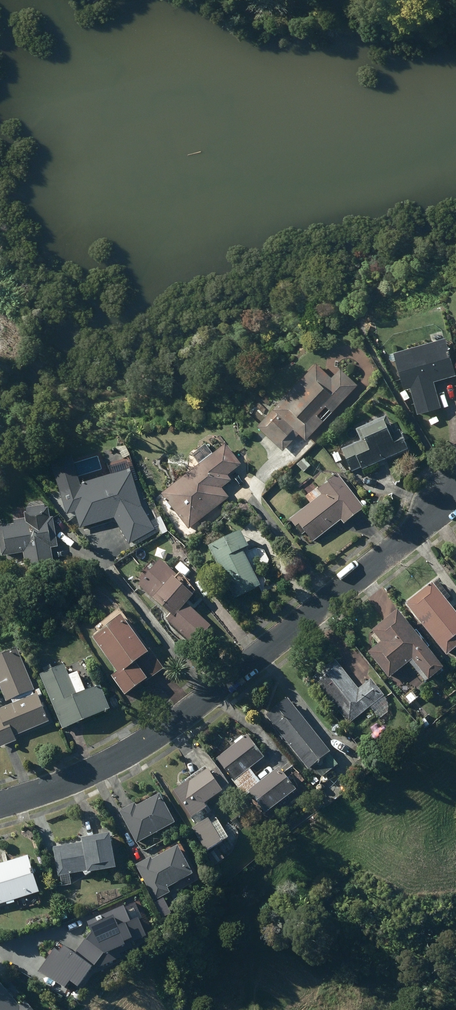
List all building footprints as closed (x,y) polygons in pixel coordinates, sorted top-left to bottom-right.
[(455,375),(455,374),(446,337),(395,351),(405,389),(411,387),(418,412),(441,405),(435,381),(455,375)] [(313,362),(253,424),(280,450),(296,433),(302,439),(355,384),(337,366),(328,376),(313,362)] [(406,389),(402,392),(407,399),(411,396),(406,389)] [(353,429),(358,441),(340,449),(350,471),(359,467),(360,470),(406,449),(397,430),(391,433),(383,415),(353,429)] [(230,481),(225,475),(239,465),(223,444),(210,454),(202,444),(189,454),(197,464),(159,493),(186,529),(227,497),(220,488),(230,481)] [(336,452),(330,455),(334,463),(339,460),(336,452)] [(68,456),(47,462),(64,515),(72,512),(77,528),(111,517),(126,544),(132,541),(134,546),(159,531),(152,519),(148,522),(137,503),(127,472),(125,473),(124,469),(77,484),(68,456)] [(301,458),(295,464),(301,472),(308,466),(301,458)] [(307,503),(286,519),(299,535),(302,532),(310,542),(338,520),(341,524),(362,508),(334,474),(316,488),(315,487),(303,497),(307,503)] [(25,573),(52,569),(48,548),(55,547),(50,517),(47,518),(45,505),(23,509),(24,512),(21,513),(22,518),(11,520),(11,523),(0,525),(0,556),(21,553),(25,573)] [(203,546),(232,598),(256,585),(237,548),(243,545),(234,529),(203,546)] [(163,619),(190,644),(207,624),(182,602),(188,595),(170,579),(173,575),(156,560),(134,585),(167,614),(163,619)] [(402,604),(443,655),(455,644),(455,616),(443,600),(447,597),(433,579),(402,604)] [(377,642),(364,652),(385,678),(405,661),(421,681),(439,667),(392,609),(367,630),(377,642)] [(88,637),(113,672),(108,676),(122,695),(143,679),(144,681),(160,669),(145,648),(141,650),(115,615),(96,629),(97,631),(88,637)] [(0,707),(0,746),(13,741),(11,736),(46,722),(35,695),(39,694),(37,689),(32,690),(33,693),(31,694),(29,691),(32,690),(14,647),(0,653),(0,694),(3,701),(8,699),(10,703),(0,707)] [(332,659),(310,678),(347,724),(381,696),(367,679),(356,688),(332,659)] [(40,668),(42,672),(37,674),(60,728),(107,709),(97,684),(83,690),(75,671),(66,675),(61,664),(49,669),(47,665),(40,668)] [(404,697),(409,703),(414,699),(408,693),(404,697)] [(284,698),(262,715),(305,769),(310,765),(319,777),(335,765),(325,753),(326,752),(284,698)] [(417,722),(422,729),(427,725),(422,719),(417,722)] [(239,736),(231,741),(233,743),(213,759),(236,789),(253,775),(247,767),(261,756),(244,735),(240,738),(239,736)] [(253,775),(236,789),(242,796),(246,793),(262,813),(293,789),(276,767),(257,781),(253,775)] [(200,803),(217,791),(202,769),(184,781),(183,780),(169,790),(187,817),(202,806),(200,803)] [(313,776),(307,781),(311,786),(317,781),(313,776)] [(313,787),(317,792),(323,788),(319,782),(313,787)] [(116,811),(134,843),(172,822),(155,793),(133,806),(131,802),(116,811)] [(314,800),(309,804),(313,811),(319,806),(314,800)] [(189,828),(203,851),(218,842),(210,829),(215,826),(212,822),(208,825),(205,818),(189,828)] [(77,843),(51,847),(55,876),(58,875),(60,886),(69,885),(67,874),(80,872),(82,875),(87,873),(87,871),(110,867),(104,832),(76,837),(77,843)] [(148,857),(133,865),(152,900),(167,892),(164,888),(189,874),(173,845),(149,858),(148,857)] [(0,862),(0,903),(3,902),(4,905),(11,902),(10,900),(35,892),(23,855),(0,862)] [(0,987),(0,1009),(19,1009),(0,987)]
